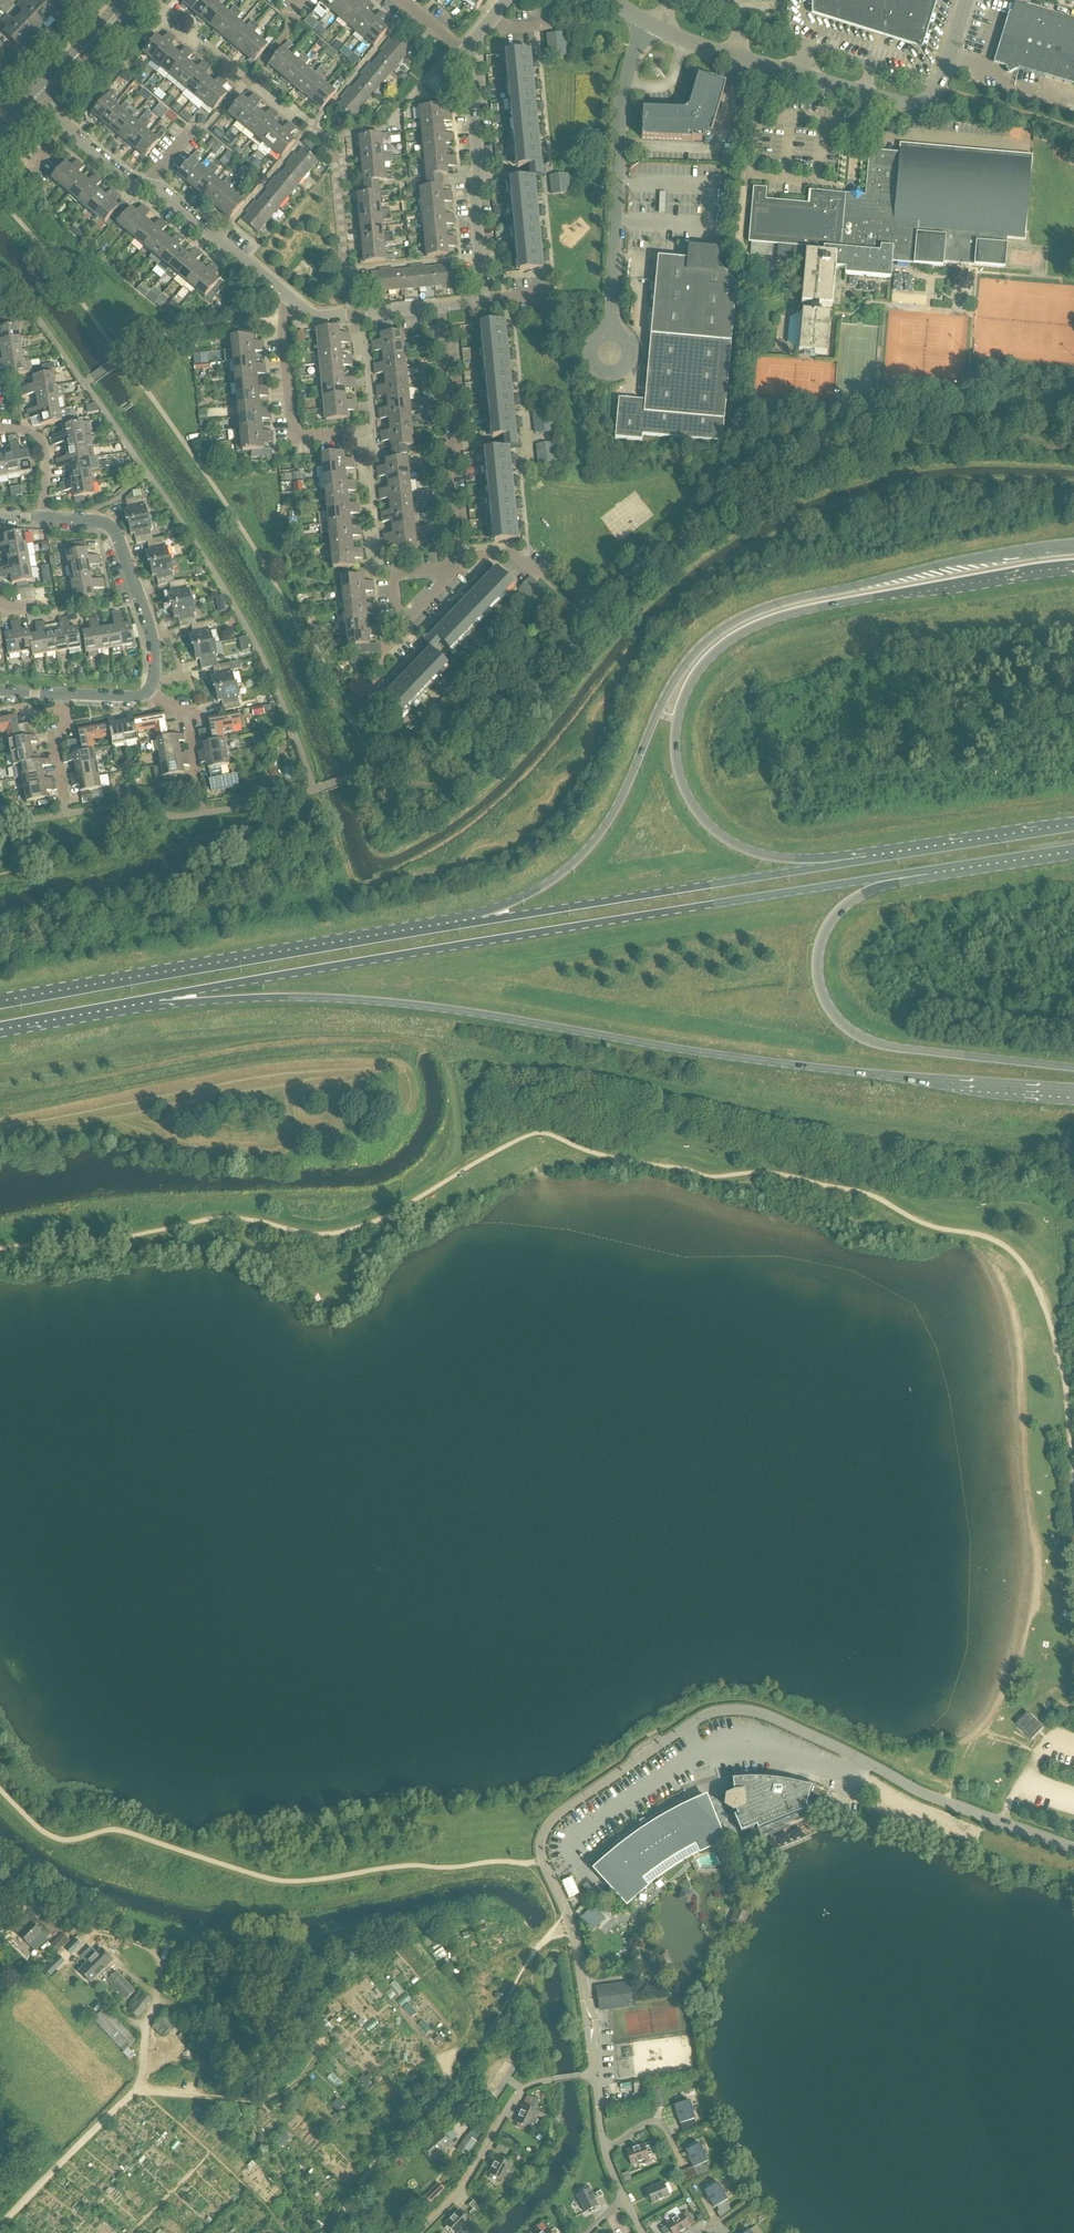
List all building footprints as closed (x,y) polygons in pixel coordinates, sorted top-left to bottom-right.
[(21,3),(43,25),(51,17),(36,2),(32,6),(25,0),(24,0),(21,3)] [(36,2),(51,17),(59,9),(50,0),(38,0),(36,2)] [(59,9),(67,0),(50,0),(59,9)] [(183,4),(181,7),(186,10),(188,8),(193,12),(203,0),(187,0),(183,4)] [(193,12),(197,16),(195,18),(199,21),(217,0),(203,0),(193,12)] [(199,21),(203,25),(205,22),(210,26),(223,10),(219,7),(224,0),(217,0),(199,21)] [(321,2),(317,7),(326,15),(330,10),(338,0),(323,0),(321,2)] [(330,10),(339,17),(352,1),(351,0),(338,0),(330,10)] [(339,17),(347,25),(367,1),(366,0),(361,0),(357,5),(352,1),(339,17)] [(476,10),(484,0),(465,0),(476,10)] [(814,13),(916,45),(917,41),(922,42),(935,0),(814,0),(814,13)] [(367,1),(347,25),(356,32),(370,16),(365,12),(371,4),(367,1)] [(25,14),(20,18),(35,33),(43,25),(21,3),(18,7),(25,14)] [(1008,66),(1010,71),(1007,72),(1007,73),(1016,68),(1073,86),(1073,85),(1073,22),(1014,4),(996,62),(1008,66)] [(223,10),(210,26),(214,30),(213,32),(217,36),(238,10),(234,6),(228,14),(223,10)] [(238,10),(217,36),(221,39),(222,37),(227,41),(241,25),(236,21),(243,13),(238,10)] [(370,16),(356,32),(365,39),(384,15),(381,12),(375,20),(370,16)] [(384,15),(365,39),(374,47),(388,30),(382,26),(388,19),(384,15)] [(9,16),(5,19),(28,41),(35,33),(20,18),(16,23),(9,16)] [(309,17),(305,22),(313,29),(318,24),(309,17)] [(28,41),(5,19),(2,23),(9,30),(4,35),(19,49),(28,41)] [(241,25),(227,41),(232,45),(230,47),(234,50),(256,24),(252,21),(246,28),(241,25)] [(256,24),(234,50),(238,53),(240,51),(245,55),(258,39),(253,35),(260,28),(256,24)] [(143,53),(152,60),(172,37),(168,33),(162,41),(156,37),(143,53)] [(548,57),(567,55),(564,33),(546,35),(548,57)] [(390,40),(385,45),(403,59),(412,48),(397,35),(392,41),(390,40)] [(172,37),(152,60),(161,68),(174,52),(170,48),(176,40),(172,37)] [(258,39),(245,55),(249,59),(248,61),(252,65),(267,47),(258,39)] [(329,47),(323,42),(319,46),(325,51),(329,47)] [(383,53),(378,59),(393,71),(403,59),(385,45),(381,51),(383,53)] [(339,52),(342,54),(347,59),(352,53),(344,46),(339,52)] [(174,52),(161,68),(170,75),(189,51),(185,48),(179,55),(174,52)] [(282,49),(269,65),(267,68),(271,72),(273,69),(278,73),(291,57),(282,49)] [(189,51),(170,75),(178,82),(191,66),(187,62),(193,54),(189,51)] [(506,54),(509,76),(518,167),(530,166),(531,178),(510,180),(519,271),(540,269),(540,263),(549,262),(548,252),(539,252),(537,240),(547,239),(546,229),(536,230),(535,217),(545,217),(544,211),(544,206),(534,207),(533,195),(543,194),(541,177),(543,177),(544,176),(545,175),(545,174),(545,173),(544,173),(544,172),(543,171),(542,171),(540,171),(539,159),(548,158),(547,148),(538,149),(536,136),(546,135),(545,125),(535,126),(534,114),(543,113),(542,103),(533,104),(532,91),(541,90),(540,80),(531,81),(529,69),(539,68),(538,58),(528,59),(527,52),(506,54)] [(291,57),(278,73),(283,77),(281,79),(285,83),(306,56),(302,53),(296,61),(291,57)] [(306,56),(285,83),(289,86),(291,84),(295,87),(309,71),(304,67),(310,60),(306,56)] [(30,59),(26,63),(31,68),(35,64),(30,59)] [(370,63),(366,69),(383,83),(393,71),(378,59),(372,65),(370,63)] [(191,66),(178,82),(187,89),(206,66),(203,62),(196,70),(191,66)] [(206,66),(187,89),(196,97),(209,80),(204,76),(210,69),(206,66)] [(309,71),(295,87),(300,91),(298,94),(302,97),(324,71),(320,67),(313,75),(309,71)] [(363,77),(358,83),(373,95),(383,83),(366,69),(361,75),(363,77)] [(130,74),(136,79),(139,75),(133,70),(130,74)] [(324,71),(302,97),(306,100),(308,98),(313,102),(326,86),(321,82),(328,74),(324,71)] [(703,137),(707,135),(711,136),(725,85),(698,76),(689,107),(683,111),(643,110),(641,139),(703,141),(703,137)] [(209,80),(196,97),(204,104),(224,80),(220,77),(214,84),(209,80)] [(224,80),(204,104),(213,111),(227,95),(221,91),(228,83),(224,80)] [(350,87),(346,93),(363,107),(373,95),(358,83),(353,89),(350,87)] [(157,90),(152,86),(148,90),(153,94),(157,90)] [(331,90),(326,86),(313,102),(318,106),(316,108),(320,112),(335,93),(337,91),(333,88),(331,90)] [(363,107),(346,93),(341,99),(343,100),(338,107),(353,119),(363,107)] [(163,100),(169,105),(175,99),(169,94),(163,100)] [(228,114),(238,121),(257,98),(253,94),(247,102),(242,98),(228,114)] [(106,98),(92,114),(90,116),(95,120),(97,118),(101,122),(115,105),(106,98)] [(257,98),(238,121),(246,129),(260,113),(255,109),(261,101),(257,98)] [(115,105),(101,122),(106,126),(104,128),(108,131),(130,105),(126,102),(119,109),(115,105)] [(171,109),(178,114),(183,108),(176,102),(171,109)] [(130,105),(108,131),(112,135),(114,132),(119,136),(132,120),(127,116),(134,108),(130,105)] [(420,107),(421,119),(451,116),(451,111),(441,112),(440,105),(420,107)] [(260,113),(246,129),(255,136),(274,112),(271,109),(264,116),(260,113)] [(147,119),(152,114),(148,111),(143,116),(147,119)] [(180,116),(188,123),(192,118),(184,111),(180,116)] [(274,112),(255,136),(264,143),(277,127),(272,123),(278,115),(274,112)] [(132,120),(119,136),(123,140),(122,142),(126,146),(147,119),(143,116),(137,124),(132,120)] [(451,116),(421,119),(422,131),(443,129),(442,122),(452,121),(451,116)] [(147,119),(126,146),(129,149),(131,147),(136,151),(150,134),(145,130),(151,122),(147,119)] [(277,127),(264,143),(273,151),(292,127),(288,123),(282,131),(277,127)] [(292,127),(273,151),(281,158),(295,142),(290,138),(296,130),(292,127)] [(213,133),(221,140),(225,135),(218,128),(213,133)] [(443,129),(422,131),(423,142),(454,139),(453,134),(443,135),(443,129)] [(150,134),(136,151),(141,155),(139,157),(143,160),(159,142),(150,134)] [(224,143),(230,148),(238,139),(232,134),(224,143)] [(380,134),(359,136),(356,136),(357,142),(360,142),(360,148),(381,146),(380,134)] [(306,139),(303,143),(311,149),(314,145),(306,139)] [(454,139),(423,142),(424,153),(445,151),(444,145),(454,144),(454,139)] [(213,152),(218,157),(225,149),(219,144),(213,152)] [(749,242),(752,242),(751,254),(773,256),(774,244),(778,244),(776,263),(789,264),(800,255),(805,255),(801,305),(811,305),(810,312),(802,311),(802,312),(789,319),(787,343),(799,352),(826,355),(830,314),(818,313),(818,306),(832,307),(835,268),(845,269),(844,274),(890,278),(892,259),(914,261),(913,264),(943,267),(943,263),(948,263),(935,193),(925,146),(900,144),(899,156),(871,153),(867,196),(863,196),(858,190),(855,192),(851,196),(850,194),(850,197),(810,193),(809,205),(765,201),(766,189),(754,188),(749,242)] [(358,155),(358,160),(392,156),(392,152),(382,153),(381,146),(360,148),(361,154),(358,155)] [(1032,156),(925,146),(935,193),(948,263),(1004,268),(1007,239),(1025,240),(1032,156)] [(295,154),(291,159),(308,174),(317,162),(318,161),(303,149),(297,155),(295,154)] [(735,165),(736,150),(727,150),(722,155),(722,165),(735,165)] [(224,156),(229,161),(234,155),(228,151),(224,156)] [(445,151),(424,153),(425,164),(456,161),(455,156),(446,157),(445,151)] [(392,156),(358,160),(359,165),(362,164),(363,171),(383,169),(383,163),(393,162),(392,156)] [(191,159),(177,175),(176,177),(180,181),(182,179),(187,183),(200,167),(191,159)] [(255,159),(251,165),(256,169),(261,163),(255,159)] [(287,167),(282,173),(298,186),(308,174),(291,159),(286,165),(287,167)] [(52,180),(61,188),(81,164),(77,161),(71,168),(66,164),(52,180)] [(456,161),(425,164),(426,176),(440,175),(447,174),(447,168),(456,167),(456,161)] [(200,167),(187,183),(191,187),(189,189),(193,192),(215,166),(211,162),(205,170),(200,167)] [(81,164),(61,188),(70,195),(84,179),(79,175),(85,167),(81,164)] [(215,166),(193,192),(197,195),(199,193),(204,197),(217,181),(213,177),(219,169),(215,166)] [(361,183),(377,181),(385,180),(383,169),(363,171),(363,177),(360,177),(361,183)] [(275,178),(271,183),(288,197),(298,186),(282,173),(277,179),(275,178)] [(84,179),(70,195),(79,202),(99,178),(95,175),(88,183),(84,179)] [(440,175),(426,176),(427,183),(427,187),(441,186),(441,182),(440,175)] [(552,194),(570,193),(568,175),(550,177),(552,194)] [(217,181),(204,197),(209,201),(207,204),(211,207),(232,180),(228,177),(222,185),(217,181)] [(99,178),(79,202),(87,209),(101,193),(96,189),(102,182),(99,178)] [(232,180),(211,207),(215,210),(216,208),(222,212),(235,196),(230,191),(236,184),(232,180)] [(378,187),(377,181),(361,183),(361,188),(362,194),(378,192),(378,187)] [(268,190),(263,197),(278,209),(288,197),(271,183),(266,189),(268,190)] [(441,186),(427,187),(420,188),(421,200),(452,197),(451,192),(442,193),(441,186)] [(101,193),(87,209),(96,217),(116,193),(112,190),(106,197),(101,193)] [(379,204),(378,192),(362,194),(354,194),(355,200),(358,200),(359,206),(379,204)] [(116,193),(96,217),(105,224),(111,217),(115,220),(121,213),(117,210),(119,208),(113,204),(120,196),(116,193)] [(235,196),(222,212),(226,216),(224,218),(229,222),(244,203),(235,196)] [(256,201),(251,207),(268,221),(278,209),(263,197),(258,203),(256,201)] [(452,197),(421,200),(422,211),(443,209),(443,203),(452,202),(452,197)] [(356,212),(357,217),(391,214),(390,210),(380,211),(379,204),(359,206),(359,212),(356,212)] [(117,225),(127,232),(146,208),(143,205),(136,213),(131,208),(117,225)] [(268,221),(251,207),(246,213),(248,214),(243,221),(258,233),(268,221)] [(146,208),(127,232),(135,240),(149,223),(144,220),(150,212),(146,208)] [(443,209),(422,211),(423,222),(454,219),(454,214),(444,215),(443,209)] [(391,214),(357,217),(357,223),(360,222),(361,228),(382,226),(381,221),(391,220),(391,214)] [(454,219),(423,222),(424,234),(445,231),(445,225),(455,225),(454,219)] [(149,223),(135,240),(144,247),(164,223),(160,220),(153,227),(149,223)] [(164,223),(144,247),(153,254),(166,237),(162,234),(168,226),(164,223)] [(358,235),(359,240),(393,237),(392,232),(382,233),(382,226),(361,228),(362,235),(358,235)] [(445,231),(424,234),(425,245),(456,242),(456,237),(446,238),(445,231)] [(89,240),(82,234),(77,240),(84,246),(89,240)] [(166,237),(153,254),(149,258),(158,265),(181,237),(177,234),(171,241),(166,237)] [(181,237),(158,265),(158,266),(157,266),(166,273),(183,252),(179,249),(185,241),(181,237)] [(393,237),(359,240),(359,245),(363,245),(363,251),(384,249),(383,243),(393,242),(393,237)] [(456,242),(425,245),(427,257),(448,255),(447,248),(457,247),(456,242)] [(99,248),(104,253),(109,248),(104,243),(99,248)] [(642,441),(643,436),(722,443),(736,287),(718,267),(719,250),(711,249),(696,248),(689,247),(687,260),(657,258),(645,401),(618,399),(615,439),(642,441)] [(183,252),(166,273),(175,281),(179,276),(198,252),(194,249),(188,256),(183,252)] [(384,249),(363,251),(364,257),(361,258),(361,263),(385,261),(384,249)] [(96,257),(101,261),(106,256),(101,251),(96,257)] [(198,252),(179,276),(187,283),(201,267),(196,263),(202,255),(198,252)] [(201,267),(187,283),(196,290),(216,266),(212,263),(205,271),(201,267)] [(441,266),(433,267),(435,286),(450,285),(448,263),(441,263),(441,266)] [(299,278),(304,273),(294,265),(290,271),(299,278)] [(424,265),(417,266),(419,288),(435,286),(433,267),(425,268),(424,265)] [(216,266),(196,290),(205,298),(206,297),(212,302),(226,284),(220,279),(218,282),(213,277),(220,270),(216,266)] [(410,269),(402,270),(404,289),(419,288),(417,266),(410,266),(410,269)] [(394,268),(386,269),(388,291),(404,289),(402,270),(394,271),(394,268)] [(388,291),(386,269),(379,269),(379,272),(371,273),(373,292),(388,291)] [(143,284),(138,290),(142,293),(147,287),(143,284)] [(159,300),(150,292),(146,297),(155,304),(159,300)] [(160,309),(166,302),(161,297),(159,300),(155,304),(160,309)] [(168,307),(164,312),(169,316),(173,312),(168,307)] [(514,338),(513,328),(503,329),(502,322),(481,324),(492,438),(505,437),(505,443),(506,448),(485,451),(494,542),(515,540),(515,533),(524,532),(523,522),(514,523),(512,511),(522,510),(521,499),(511,500),(510,488),(520,487),(519,477),(509,478),(508,466),(518,465),(517,455),(516,448),(518,448),(519,447),(520,446),(520,445),(520,444),(520,443),(519,443),(518,442),(517,442),(515,442),(514,429),(522,428),(521,418),(512,419),(510,407),(520,406),(519,396),(509,397),(508,384),(518,383),(517,373),(507,374),(506,362),(516,361),(515,350),(505,351),(504,339),(514,338)] [(20,338),(18,326),(0,329),(0,341),(20,338)] [(317,329),(318,341),(349,338),(348,333),(339,334),(338,327),(317,329)] [(372,342),(372,347),(403,344),(402,332),(381,334),(382,341),(372,342)] [(231,338),(232,350),(263,347),(263,342),(253,343),(252,336),(231,338)] [(0,341),(0,345),(1,353),(22,350),(20,338),(0,341)] [(349,338),(318,341),(319,353),(340,350),(340,344),(349,343),(349,338)] [(403,344),(372,347),(373,352),(382,351),(383,357),(404,355),(403,344)] [(263,347),(232,350),(233,361),(255,359),(254,353),(264,352),(263,347)] [(22,350),(1,353),(3,365),(24,362),(22,350)] [(340,350),(319,353),(320,364),(351,361),(351,356),(341,357),(340,350)] [(374,364),(374,369),(405,366),(404,355),(383,357),(384,363),(374,364)] [(255,359),(233,361),(235,372),(265,369),(265,364),(255,365),(255,359)] [(24,362),(3,365),(5,377),(26,374),(26,373),(33,372),(31,360),(24,362)] [(351,361),(320,364),(321,375),(342,373),(342,367),(352,366),(351,361)] [(405,366),(374,369),(375,375),(385,374),(385,380),(406,378),(405,366)] [(265,369),(235,372),(236,384),(257,382),(256,376),(266,375),(265,369)] [(342,373),(321,375),(322,386),(353,383),(353,378),(343,379),(342,373)] [(33,377),(35,390),(55,386),(53,374),(33,377)] [(376,387),(377,392),(407,389),(406,378),(385,380),(386,386),(376,387)] [(257,382),(236,384),(237,395),(268,392),(267,387),(257,388),(257,382)] [(353,383),(322,386),(324,398),(345,396),(344,389),(354,388),(353,383)] [(55,386),(35,390),(37,401),(57,398),(65,397),(63,385),(55,386)] [(407,389),(377,392),(377,398),(387,397),(388,402),(409,400),(407,389)] [(268,392),(237,395),(238,406),(259,404),(258,398),(268,397),(268,392)] [(345,396),(324,398),(325,409),(355,406),(355,401),(345,402),(345,396)] [(57,398),(37,401),(39,413),(59,410),(57,398)] [(378,409),(379,414),(410,411),(409,400),(388,402),(388,408),(378,409)] [(259,404),(238,406),(239,418),(270,414),(270,409),(260,410),(259,404)] [(355,406),(325,409),(326,421),(347,419),(346,412),(356,411),(355,406)] [(59,410),(39,413),(41,426),(69,421),(67,408),(59,410)] [(536,432),(553,431),(551,409),(533,411),(536,432)] [(410,411),(379,414),(379,420),(389,419),(390,425),(411,423),(410,411)] [(199,413),(199,422),(208,422),(207,412),(199,413)] [(270,414),(239,418),(240,429),(261,426),(261,420),(271,419),(270,414)] [(62,427),(64,439),(84,435),(92,434),(90,422),(62,427)] [(381,432),(381,437),(412,434),(411,423),(390,425),(391,431),(381,432)] [(235,429),(237,440),(272,437),(272,431),(262,432),(261,426),(240,429),(235,429)] [(413,446),(412,434),(381,437),(382,442),(392,441),(392,448),(406,447),(413,446)] [(84,435),(64,439),(66,451),(93,446),(92,436),(85,437),(84,435)] [(272,437),(237,440),(238,452),(253,451),(252,458),(272,460),(273,450),(264,450),(263,443),(273,442),(272,437)] [(208,454),(209,454),(216,453),(215,443),(207,444),(208,453),(208,454)] [(538,463),(556,462),(554,444),(537,446),(538,463)] [(93,446),(66,451),(68,462),(88,459),(88,458),(95,457),(93,446)] [(406,452),(406,447),(392,448),(393,453),(393,459),(407,458),(406,452)] [(28,452),(16,454),(19,474),(31,472),(28,452)] [(322,455),(323,467),(354,464),(353,459),(344,460),(343,453),(322,455)] [(16,454),(4,456),(7,476),(19,474),(16,454)] [(407,458),(393,459),(386,460),(386,467),(377,468),(377,473),(408,469),(407,458)] [(88,459),(68,462),(70,474),(90,471),(88,459)] [(354,464),(323,467),(324,478),(345,476),(345,470),(354,469),(354,464)] [(408,469),(377,473),(378,478),(388,477),(388,483),(409,481),(408,469)] [(90,471),(70,474),(72,486),(92,483),(90,471)] [(293,474),(281,475),(282,482),(294,481),(293,474)] [(345,476),(324,478),(325,490),(356,487),(356,481),(346,482),(345,476)] [(379,490),(379,495),(410,492),(409,481),(388,483),(389,489),(379,490)] [(92,483),(72,486),(74,498),(94,495),(92,483)] [(295,492),(303,491),(302,483),(294,483),(295,492)] [(356,487),(325,490),(327,501),(348,499),(347,493),(357,492),(356,487)] [(410,492),(379,495),(380,500),(390,499),(390,505),(411,503),(410,492)] [(128,523),(147,519),(145,506),(143,506),(142,497),(125,500),(127,510),(123,510),(126,524),(128,523)] [(348,499),(327,501),(328,512),(358,509),(358,503),(348,504),(348,499)] [(381,513),(382,517),(412,514),(411,503),(390,505),(391,512),(381,513)] [(358,509),(328,512),(329,523),(350,521),(349,515),(359,514),(358,509)] [(412,514),(382,517),(382,523),(392,522),(393,528),(414,526),(412,514)] [(128,523),(130,535),(134,535),(136,544),(147,542),(152,541),(151,531),(152,531),(149,518),(147,519),(128,523)] [(350,521),(329,523),(330,535),(361,531),(360,526),(351,527),(350,521)] [(383,535),(384,540),(415,537),(414,526),(393,528),(393,534),(383,535)] [(361,531),(330,535),(331,546),(352,544),(352,537),(361,536),(361,531)] [(4,536),(6,548),(26,545),(24,533),(4,536)] [(415,537),(384,540),(384,545),(394,544),(395,551),(416,549),(415,537)] [(152,541),(147,542),(149,551),(145,552),(148,565),(150,565),(150,564),(171,560),(169,560),(167,548),(165,548),(163,538),(152,541)] [(352,544),(331,546),(332,557),(363,554),(362,549),(353,550),(352,544)] [(26,545),(6,548),(8,560),(28,557),(26,545)] [(66,553),(68,566),(88,562),(86,550),(66,553)] [(363,554),(332,557),(333,569),(342,568),(343,573),(349,572),(349,567),(354,567),(354,560),(363,559),(363,554)] [(28,557),(8,560),(10,572),(30,569),(28,557)] [(150,564),(150,565),(152,577),(156,576),(158,586),(169,584),(174,583),(174,582),(172,573),(173,573),(171,560),(150,564)] [(88,562),(68,566),(70,577),(90,574),(88,562)] [(49,569),(49,565),(41,567),(42,575),(50,574),(49,569)] [(30,569),(10,572),(12,584),(17,583),(28,582),(32,581),(30,569)] [(447,666),(434,653),(442,645),(449,652),(513,585),(498,571),(493,576),(486,569),(479,576),(486,583),(478,592),(470,585),(463,593),(471,600),(462,609),(455,602),(448,609),(455,616),(446,625),(439,618),(432,625),(437,630),(428,639),(427,638),(426,638),(425,638),(424,638),(423,639),(423,640),(423,642),(424,643),(432,651),(427,656),(420,649),(413,657),(420,664),(412,673),(405,666),(398,673),(405,680),(396,689),(389,682),(382,689),(389,696),(385,701),(399,716),(447,666)] [(335,579),(342,578),(343,590),(373,586),(373,582),(363,583),(363,576),(350,577),(349,572),(343,573),(334,574),(335,579)] [(90,574),(70,577),(72,589),(92,586),(90,574)] [(532,603),(544,590),(531,578),(519,591),(532,603)] [(174,583),(169,584),(171,593),(167,594),(170,607),(171,607),(171,606),(191,602),(188,590),(187,590),(185,580),(174,582),(174,583)] [(92,586),(72,589),(74,602),(94,598),(92,586)] [(374,592),(373,586),(343,590),(338,591),(339,601),(344,601),(365,599),(364,593),(374,592)] [(224,596),(221,596),(216,597),(217,605),(225,604),(225,603),(224,596)] [(365,599),(344,601),(345,612),(376,609),(375,604),(365,605),(365,599)] [(171,606),(171,607),(174,619),(178,618),(180,628),(191,626),(191,625),(196,624),(194,615),(195,615),(193,602),(191,602),(171,606)] [(376,609),(345,612),(346,624),(367,622),(367,615),(376,615),(376,609)] [(118,626),(122,647),(134,645),(131,624),(124,625),(123,621),(122,621),(118,622),(117,622),(118,626)] [(191,625),(191,626),(193,635),(189,636),(191,649),(193,648),(213,644),(210,631),(209,632),(207,622),(196,624),(191,625)] [(367,622),(346,624),(347,635),(378,632),(377,627),(368,628),(367,622)] [(118,626),(107,628),(110,649),(112,648),(113,655),(124,653),(122,647),(118,626)] [(77,628),(65,630),(69,655),(70,655),(81,653),(77,628)] [(107,628),(95,630),(98,651),(99,650),(110,649),(107,628)] [(65,630),(53,632),(57,652),(58,652),(59,660),(71,657),(70,655),(69,655),(65,630)] [(86,653),(88,652),(90,658),(100,657),(99,650),(98,651),(95,630),(82,633),(86,653)] [(29,631),(17,633),(20,653),(31,651),(32,651),(29,636),(30,636),(29,631)] [(53,632),(41,634),(45,654),(57,652),(53,632)] [(378,632),(347,635),(348,647),(368,645),(370,645),(369,638),(378,637),(378,632)] [(501,638),(495,632),(491,635),(497,642),(501,638)] [(20,653),(17,633),(5,635),(8,655),(20,653)] [(41,634),(30,636),(29,636),(32,651),(31,651),(32,656),(45,654),(41,634)] [(247,642),(247,638),(246,637),(245,638),(239,639),(240,645),(248,644),(247,642)] [(213,644),(193,648),(196,661),(200,660),(202,670),(213,667),(218,666),(216,657),(217,656),(215,643),(213,644)] [(368,645),(348,647),(349,655),(357,655),(363,654),(368,654),(368,653),(368,645)] [(218,666),(213,667),(215,676),(211,677),(213,690),(215,690),(235,686),(235,685),(232,673),(234,673),(234,670),(241,669),(240,661),(229,664),(218,666)] [(18,675),(21,674),(23,672),(23,669),(20,666),(17,667),(15,669),(15,673),(18,675)] [(360,700),(370,690),(357,678),(348,688),(360,700)] [(215,690),(218,702),(222,701),(224,711),(240,708),(238,698),(239,698),(237,685),(235,685),(235,686),(215,690)] [(444,708),(451,701),(447,697),(440,705),(444,708)] [(254,717),(265,715),(263,707),(253,709),(254,717)] [(127,722),(121,723),(125,747),(127,746),(126,743),(138,741),(136,732),(133,721),(134,720),(133,714),(126,715),(127,722)] [(239,714),(208,720),(210,728),(213,743),(224,741),(224,740),(223,733),(233,731),(232,728),(241,726),(239,714)] [(164,715),(134,720),(133,721),(136,732),(154,729),(156,740),(168,738),(165,724),(164,715)] [(9,741),(20,739),(18,725),(16,717),(0,720),(0,732),(7,730),(9,741)] [(107,719),(108,725),(109,725),(111,737),(110,737),(112,746),(123,744),(124,747),(125,747),(121,723),(115,724),(113,718),(107,719)] [(35,722),(29,723),(32,737),(38,736),(35,722)] [(177,722),(172,723),(174,736),(180,735),(177,722)] [(29,723),(23,724),(26,738),(32,737),(29,723)] [(172,723),(165,724),(168,738),(174,736),(172,723)] [(23,724),(18,725),(20,739),(26,738),(23,724)] [(92,740),(110,737),(111,737),(109,725),(108,725),(83,730),(78,731),(80,739),(82,753),(94,751),(92,740)] [(213,743),(210,728),(208,729),(204,729),(207,744),(213,743)] [(204,729),(198,731),(199,738),(201,745),(203,745),(207,744),(204,729)] [(168,738),(156,740),(158,751),(155,752),(156,753),(179,749),(178,742),(185,741),(183,735),(180,735),(174,736),(168,738)] [(8,753),(8,754),(31,750),(30,744),(37,743),(36,737),(38,736),(32,737),(26,738),(9,742),(11,753),(8,753)] [(77,754),(82,753),(80,739),(74,740),(77,754)] [(77,754),(74,740),(68,741),(70,755),(70,756),(77,754)] [(226,752),(224,741),(213,743),(207,744),(203,745),(204,750),(198,752),(199,758),(229,752),(229,751),(226,752)] [(179,749),(156,753),(156,754),(159,754),(161,765),(188,760),(187,754),(180,755),(179,749)] [(31,750),(8,754),(8,756),(11,755),(13,767),(20,766),(20,765),(40,761),(39,756),(32,757),(31,750)] [(70,755),(67,756),(63,757),(64,763),(74,761),(76,768),(99,763),(99,762),(96,762),(94,751),(82,753),(77,754),(70,756),(70,755)] [(229,752),(199,758),(200,764),(207,763),(208,769),(210,769),(211,779),(209,780),(212,792),(240,787),(238,775),(223,777),(221,767),(229,766),(227,754),(230,754),(229,752)] [(19,777),(19,778),(42,774),(41,768),(53,765),(52,759),(40,761),(20,765),(20,766),(22,776),(19,777)] [(160,776),(160,777),(156,778),(158,788),(181,784),(179,775),(184,774),(183,767),(189,766),(188,760),(161,765),(163,776),(160,776)] [(70,775),(71,781),(99,776),(97,765),(99,765),(99,763),(76,768),(77,774),(70,775)] [(42,774),(19,778),(19,779),(22,779),(24,790),(51,785),(50,779),(44,780),(42,774)] [(99,776),(71,781),(73,787),(79,786),(80,793),(81,793),(82,797),(83,803),(96,801),(95,795),(90,796),(89,791),(101,789),(104,788),(104,787),(101,787),(99,776)] [(23,802),(24,803),(26,803),(47,799),(46,792),(57,790),(56,784),(51,785),(24,790),(26,801),(23,802)] [(1018,1725),(1033,1740),(1046,1727),(1031,1712),(1018,1725)] [(797,1774),(795,1780),(789,1779),(772,1777),(755,1776),(737,1777),(732,1777),(734,1793),(726,1796),(724,1805),(724,1806),(731,1811),(741,1833),(756,1827),(759,1835),(810,1815),(806,1807),(834,1814),(835,1808),(819,1803),(821,1797),(825,1799),(828,1790),(824,1789),(814,1785),(808,1784),(809,1777),(797,1774)] [(607,1861),(596,1871),(612,1889),(626,1903),(646,1886),(699,1851),(724,1840),(707,1799),(693,1805),(684,1809),(681,1801),(671,1806),(663,1811),(657,1814),(646,1821),(644,1819),(639,1822),(640,1825),(633,1830),(627,1834),(622,1837),(615,1843),(601,1855),(607,1861)] [(702,1863),(706,1873),(721,1867),(717,1857),(702,1863)] [(566,1880),(569,1889),(582,1883),(578,1875),(566,1880)] [(580,1917),(592,1930),(604,1919),(592,1906),(580,1917)] [(29,1945),(35,1950),(46,1939),(40,1933),(41,1933),(27,1919),(18,1928),(21,1931),(18,1934),(29,1945)] [(51,1945),(58,1952),(70,1940),(63,1933),(51,1945)] [(72,1954),(81,1944),(75,1939),(66,1948),(72,1954)] [(90,1983),(100,1974),(107,1980),(126,2000),(135,1991),(116,1972),(113,1974),(107,1967),(110,1964),(112,1966),(115,1963),(113,1961),(101,1949),(78,1971),(90,1983)] [(65,1962),(52,1976),(69,1991),(74,1985),(63,1975),(71,1967),(65,1962)] [(44,1969),(50,1975),(56,1969),(50,1963),(44,1969)] [(193,1990),(199,1981),(182,1970),(176,1979),(193,1990)] [(633,1986),(597,1991),(599,2007),(635,2003),(633,1986)] [(137,2017),(151,1999),(143,1992),(128,2010),(137,2017)] [(410,1994),(402,2000),(405,2005),(413,1999),(410,1994)] [(130,2060),(135,2055),(128,2047),(135,2041),(105,2009),(94,2019),(124,2051),(123,2052),(130,2060)] [(178,2020),(167,2010),(152,2028),(162,2036),(174,2025),(178,2020)] [(193,2038),(185,2030),(178,2036),(187,2045),(193,2038)] [(501,2090),(514,2065),(507,2061),(494,2086),(501,2090)] [(680,2124),(695,2119),(689,2101),(686,2101),(685,2098),(676,2101),(677,2104),(675,2105),(677,2112),(674,2113),(676,2117),(678,2117),(680,2124)] [(526,2105),(522,2103),(514,2121),(516,2122),(515,2125),(523,2129),(525,2126),(527,2127),(535,2109),(531,2107),(532,2105),(527,2103),(526,2105)] [(468,2136),(476,2141),(480,2134),(473,2128),(468,2136)] [(432,2162),(454,2144),(441,2129),(420,2146),(432,2162)] [(468,2136),(467,2135),(457,2150),(468,2157),(477,2142),(476,2141),(468,2136)] [(694,2168),(707,2162),(700,2144),(697,2145),(696,2142),(687,2146),(688,2149),(686,2150),(689,2157),(687,2158),(689,2162),(691,2161),(694,2168)] [(626,2151),(631,2165),(649,2159),(648,2156),(652,2155),(648,2146),(645,2147),(644,2144),(637,2147),(637,2145),(632,2146),(633,2148),(626,2151)] [(239,2168),(246,2162),(242,2157),(235,2163),(239,2168)] [(502,2159),(498,2157),(488,2174),(491,2175),(489,2178),(497,2183),(499,2180),(502,2181),(511,2164),(506,2161),(508,2159),(503,2157),(502,2159)] [(628,2172),(622,2175),(625,2182),(631,2179),(628,2172)] [(430,2204),(441,2192),(444,2189),(438,2182),(424,2197),(430,2204)] [(650,2199),(652,2204),(670,2196),(668,2193),(672,2192),(668,2183),(665,2185),(664,2182),(646,2190),(648,2195),(645,2196),(647,2200),(650,2199)] [(714,2208),(727,2200),(718,2183),(715,2185),(714,2182),(705,2186),(707,2189),(705,2191),(708,2197),(706,2198),(708,2202),(710,2201),(714,2208)] [(594,2208),(598,2206),(590,2188),(587,2190),(586,2187),(577,2191),(579,2194),(576,2195),(585,2212),(589,2210),(590,2212),(595,2210),(594,2208)] [(601,2190),(596,2193),(599,2198),(604,2195),(601,2190)] [(474,2201),(470,2205),(474,2209),(470,2213),(474,2216),(482,2208),(474,2201)] [(673,2217),(683,2211),(679,2205),(669,2211),(673,2217)] [(459,2210),(445,2224),(447,2226),(445,2229),(449,2232),(454,2232),(457,2232),(469,2221),(466,2217),(467,2215),(464,2212),(462,2214),(459,2210)] [(667,2225),(661,2229),(664,2232),(669,2232),(671,2232),(672,2232),(680,2232),(684,2232),(685,2232),(684,2230),(690,2226),(689,2224),(692,2222),(687,2214),(684,2216),(683,2214),(666,2224),(667,2225)] [(543,2223),(537,2228),(541,2232),(547,2228),(543,2223)]
